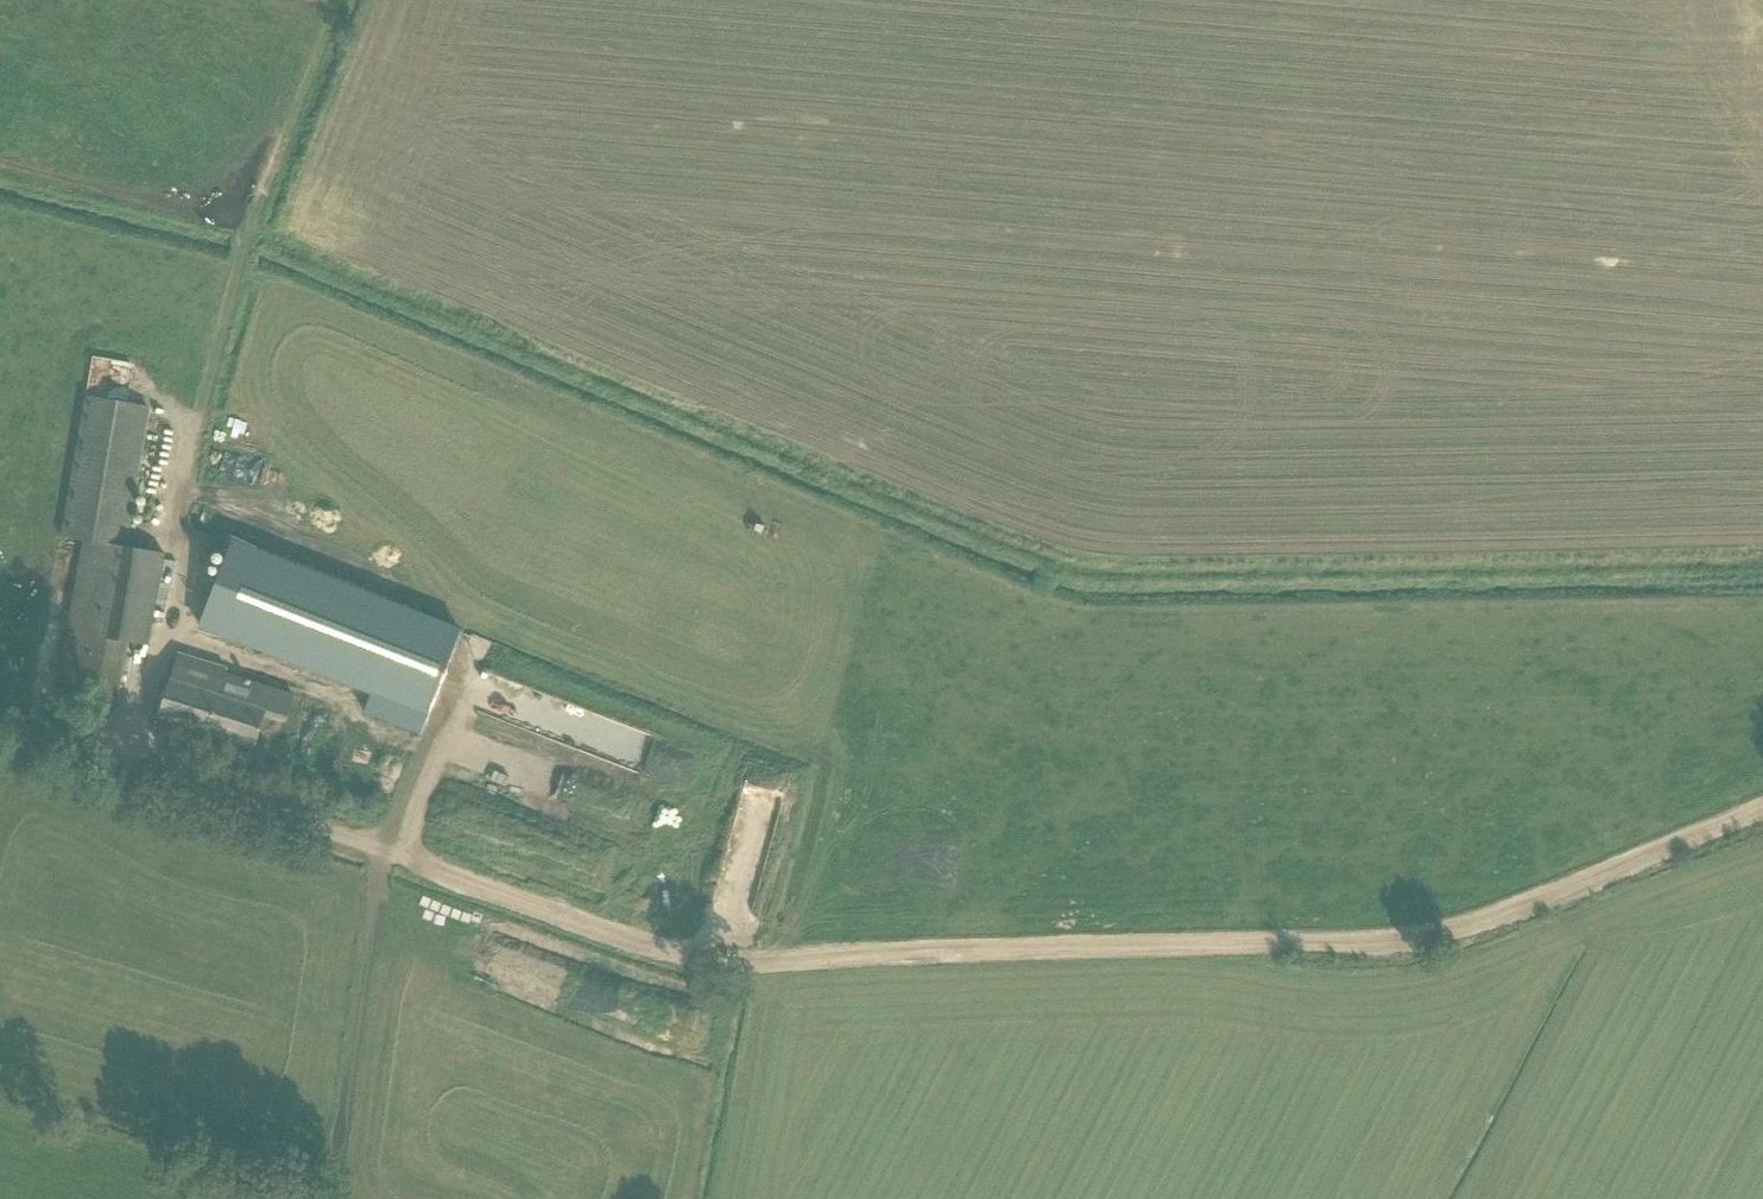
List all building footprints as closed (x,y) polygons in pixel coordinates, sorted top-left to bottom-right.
[(86,397),(65,513),(61,537),(84,540),(55,696),(116,707),(127,642),(147,646),(151,622),(164,554),(132,548),(134,538),(126,537),(148,408),(86,397)] [(231,544),(209,603),(200,625),(293,661),(286,682),(329,698),(337,678),(371,692),(364,710),(420,732),(428,714),(459,633),(231,544)] [(177,653),(157,718),(254,749),(265,715),(284,722),(293,695),(225,674),(226,668),(177,653)]
